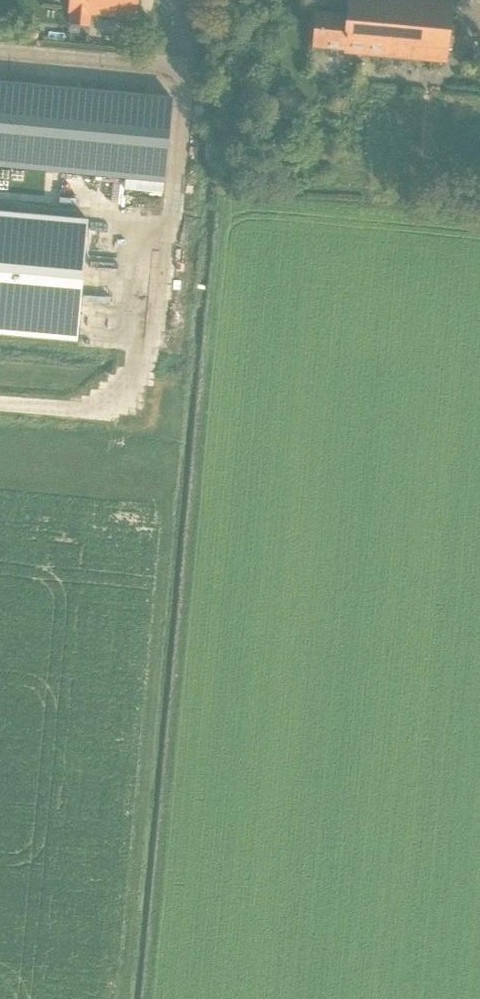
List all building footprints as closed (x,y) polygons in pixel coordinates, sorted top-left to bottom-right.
[(88,23),(89,11),(139,16),(140,0),(77,0),(76,10),(79,10),(78,22),(88,23)] [(445,63),(451,1),(439,0),(348,0),(347,16),(316,13),(312,48),(343,51),(343,54),(445,63)] [(140,180),(139,195),(163,198),(173,98),(0,81),(0,166),(140,180)] [(78,341),(88,220),(0,212),(0,334),(78,341)]
